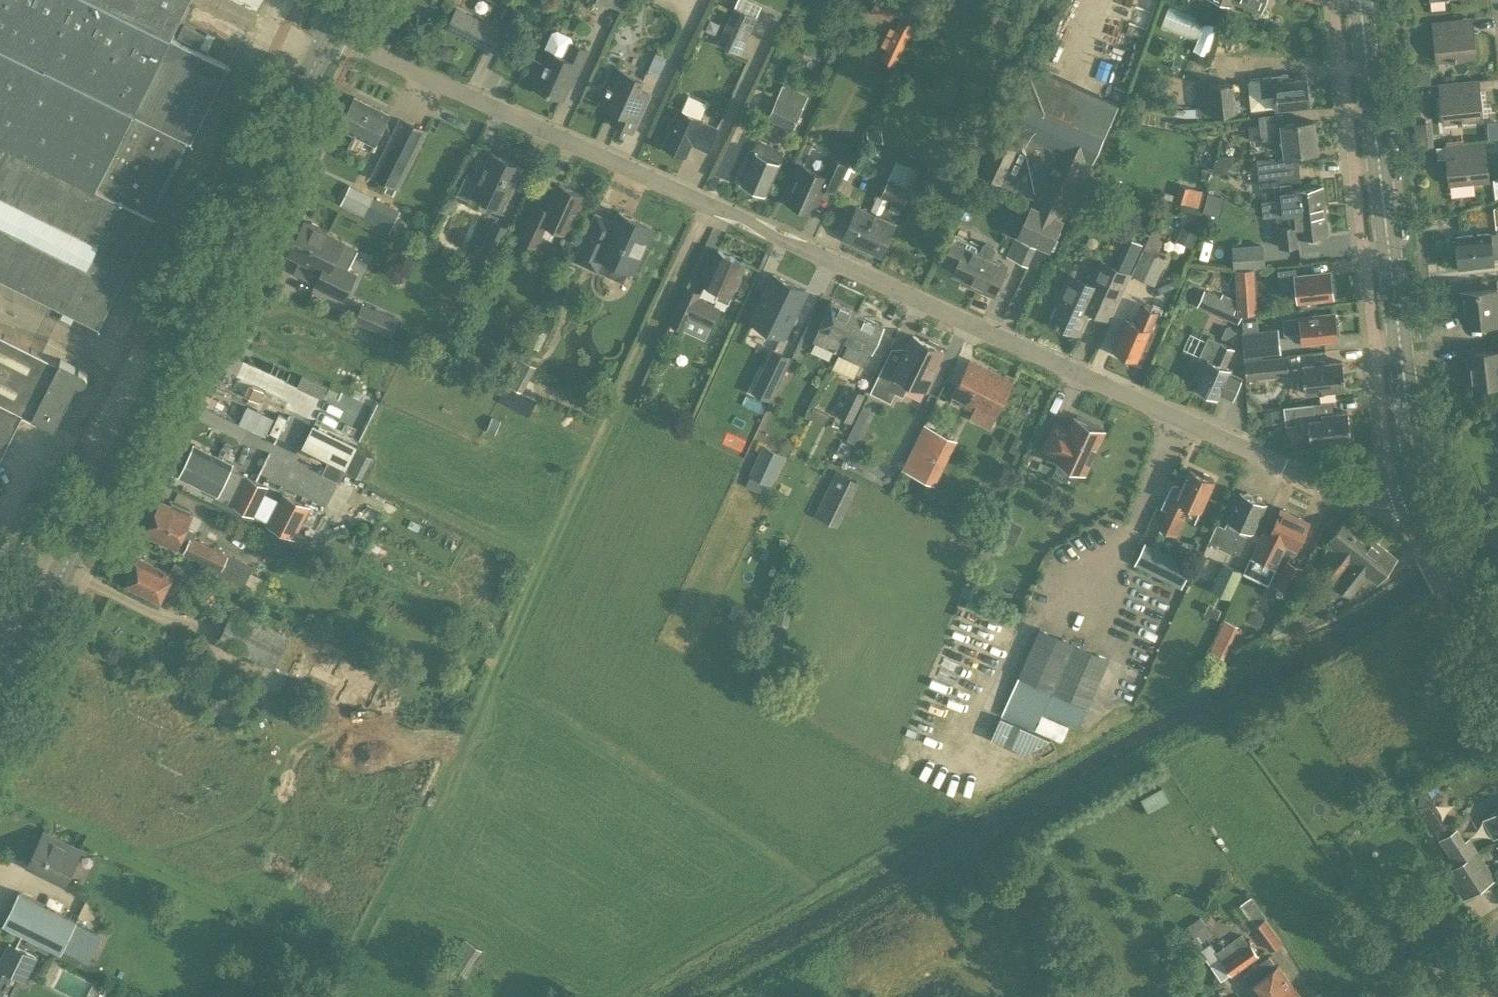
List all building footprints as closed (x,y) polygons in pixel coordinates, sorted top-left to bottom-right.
[(99,328),(153,218),(149,216),(187,141),(193,144),(230,69),(171,40),(190,0),(0,0),(0,279),(99,328)] [(258,10),(263,0),(237,0),(258,10)] [(622,10),(627,0),(600,0),(622,10)] [(870,11),(890,20),(897,2),(893,0),(874,0),(870,11)] [(1264,0),(1230,0),(1260,11),(1264,0)] [(717,42),(740,53),(756,16),(733,6),(717,42)] [(496,29),(456,9),(447,27),(487,47),(496,29)] [(1167,10),(1163,26),(1192,33),(1196,18),(1167,10)] [(881,60),(894,66),(913,24),(900,18),(881,60)] [(1435,62),(1476,58),(1472,19),(1431,23),(1435,62)] [(178,36),(199,46),(205,35),(184,24),(178,36)] [(588,50),(573,43),(570,36),(556,30),(551,32),(544,47),(551,50),(534,86),(562,99),(573,76),(575,77),(588,50)] [(633,132),(651,94),(640,89),(644,80),(619,68),(610,87),(608,86),(600,103),(616,111),(611,122),(633,132)] [(1273,76),(1273,77),(1249,79),(1247,83),(1251,110),(1275,107),(1275,109),(1309,105),(1305,79),(1288,82),(1287,74),(1273,76)] [(1018,234),(1050,248),(1070,204),(1073,205),(1108,128),(1075,113),(1081,99),(1087,83),(1076,79),(1071,94),(1028,75),(1027,76),(1025,75),(1019,87),(1022,88),(999,137),(983,172),(1003,181),(1002,183),(1035,198),(1018,234)] [(1441,123),(1482,119),(1478,81),(1437,85),(1441,123)] [(1212,114),(1236,111),(1233,82),(1208,85),(1212,114)] [(1197,117),(1211,115),(1207,86),(1195,87),(1197,117)] [(688,95),(681,110),(680,109),(675,119),(673,118),(667,130),(670,131),(663,146),(686,156),(691,144),(707,151),(716,129),(701,122),(702,120),(699,118),(706,103),(688,95)] [(802,109),(795,105),(778,97),(768,118),(793,129),(802,109)] [(374,146),(389,115),(354,98),(338,129),(374,146)] [(1262,140),(1283,138),(1286,156),(1317,152),(1313,122),(1282,126),(1280,112),(1259,115),(1262,140)] [(396,187),(424,132),(402,120),(374,176),(396,187)] [(760,192),(763,191),(766,192),(779,164),(777,163),(782,152),(758,141),(753,152),(752,152),(745,167),(748,168),(742,181),(753,186),(754,189),(760,192)] [(1447,186),(1488,181),(1484,143),(1443,147),(1447,186)] [(477,179),(470,193),(505,209),(524,168),(490,152),(486,160),(477,156),(468,175),(477,179)] [(830,157),(822,175),(803,166),(787,202),(812,213),(823,187),(834,192),(847,164),(830,157)] [(1295,216),(1326,212),(1323,188),(1293,192),(1292,181),(1301,180),(1299,160),(1258,158),(1261,185),(1274,184),(1276,199),(1262,201),(1264,215),(1295,212),(1295,216)] [(895,225),(903,206),(903,207),(917,172),(908,169),(908,171),(895,166),(881,197),(889,200),(883,214),(881,213),(879,218),(858,208),(844,239),(881,256),(895,225)] [(561,185),(549,211),(538,206),(522,239),(540,248),(550,226),(569,234),(586,197),(561,185)] [(388,233),(396,218),(369,204),(361,220),(388,233)] [(1020,216),(1010,212),(1001,232),(1011,237),(1020,216)] [(1298,239),(1328,235),(1326,212),(1295,216),(1296,222),(1276,224),(1278,247),(1299,245),(1298,239)] [(598,216),(577,261),(599,271),(604,258),(634,272),(636,268),(641,270),(650,250),(645,248),(654,228),(634,219),(632,225),(619,219),(617,224),(598,216)] [(307,224),(303,222),(287,255),(321,271),(314,286),(342,300),(355,275),(332,263),(343,242),(319,230),(318,226),(311,223),(307,224)] [(509,229),(497,223),(481,257),(493,263),(509,229)] [(1493,264),(1492,257),(1497,256),(1497,231),(1489,232),(1489,234),(1455,238),(1455,239),(1451,241),(1452,249),(1456,251),(1458,268),(1493,264)] [(993,295),(1006,266),(991,259),(996,250),(995,247),(985,243),(983,244),(979,253),(974,251),(977,245),(954,235),(945,255),(959,262),(954,273),(981,285),(979,289),(993,295)] [(1027,265),(1036,247),(1014,237),(1006,255),(1027,265)] [(1233,270),(1265,268),(1264,244),(1232,247),(1233,270)] [(1132,274),(1131,275),(1154,285),(1166,258),(1142,247),(1131,273),(1132,274)] [(728,304),(746,263),(718,251),(703,285),(720,293),(717,299),(728,304)] [(1079,333),(1088,312),(1110,322),(1131,275),(1132,274),(1131,273),(1100,260),(1088,288),(1068,279),(1061,294),(1064,295),(1052,321),(1079,333)] [(1316,301),(1332,299),(1329,273),(1296,277),(1295,268),(1277,270),(1279,291),(1296,290),(1298,303),(1300,303),(1301,309),(1316,307),(1316,301)] [(1235,270),(1238,313),(1256,312),(1253,269),(1235,270)] [(805,289),(772,274),(750,322),(782,337),(805,289)] [(710,327),(718,309),(698,300),(701,293),(686,286),(670,324),(684,330),(690,318),(710,327)] [(1493,337),(1497,337),(1497,304),(1496,289),(1461,292),(1464,326),(1492,323),(1493,337)] [(1210,311),(1229,320),(1236,304),(1217,295),(1210,311)] [(842,337),(846,339),(858,314),(831,301),(812,340),(835,351),(842,337)] [(362,303),(355,320),(391,335),(399,318),(362,303)] [(1125,358),(1126,355),(1137,361),(1144,346),(1147,348),(1154,331),(1151,330),(1159,312),(1144,305),(1135,323),(1127,319),(1113,350),(1117,351),(1116,354),(1125,358)] [(1335,324),(1334,313),(1282,318),(1284,334),(1301,332),(1302,343),(1337,339),(1337,336),(1340,336),(1339,323),(1335,324)] [(864,367),(883,326),(858,314),(846,339),(850,341),(842,356),(864,367)] [(1258,331),(1242,332),(1241,332),(1244,356),(1279,353),(1277,329),(1258,331)] [(58,363),(0,333),(0,400),(54,427),(76,382),(78,382),(83,383),(86,380),(87,375),(84,371),(60,359),(58,363)] [(1233,349),(1222,344),(1222,342),(1208,336),(1198,357),(1207,361),(1195,387),(1198,389),(1199,392),(1204,394),(1207,392),(1218,397),(1220,394),(1232,399),(1242,376),(1229,371),(1230,369),(1225,367),(1233,349)] [(931,341),(930,344),(916,337),(897,375),(884,368),(872,393),(893,404),(897,394),(905,398),(912,384),(929,393),(941,367),(939,366),(946,352),(942,350),(944,347),(931,341)] [(1493,337),(1494,351),(1467,353),(1470,387),(1497,384),(1497,337),(1493,337)] [(774,386),(788,357),(772,349),(758,378),(774,386)] [(1244,360),(1245,378),(1288,374),(1286,355),(1244,360)] [(1012,382),(969,361),(951,397),(994,419),(1012,382)] [(1334,391),(1345,390),(1343,362),(1302,366),(1305,394),(1319,393),(1320,400),(1335,399),(1334,391)] [(246,394),(261,400),(265,390),(250,384),(246,394)] [(851,423),(865,395),(851,388),(838,416),(851,423)] [(53,427),(54,427),(0,400),(0,534),(53,427)] [(333,424),(339,409),(326,403),(319,418),(333,424)] [(1351,440),(1348,413),(1315,416),(1314,404),(1284,407),(1286,426),(1295,425),(1296,432),(1310,430),(1311,440),(1322,439),(1323,443),(1351,440)] [(1279,421),(1277,408),(1263,410),(1265,423),(1279,421)] [(1055,459),(1084,473),(1103,431),(1100,429),(1101,427),(1100,426),(1098,430),(1093,427),(1093,426),(1088,424),(1087,420),(1081,417),(1077,419),(1074,418),(1069,429),(1055,422),(1042,451),(1056,457),(1055,459)] [(363,477),(375,454),(314,423),(302,447),(363,477)] [(924,424),(902,468),(935,484),(956,439),(924,424)] [(267,487),(229,469),(232,464),(193,445),(185,461),(180,461),(177,468),(180,472),(178,475),(215,494),(214,497),(252,516),(267,487)] [(770,485),(784,455),(764,446),(750,475),(770,485)] [(835,468),(816,514),(841,524),(860,479),(835,468)] [(1181,486),(1179,485),(1178,486),(1171,486),(1161,508),(1166,510),(1158,527),(1176,535),(1185,517),(1180,515),(1185,505),(1200,512),(1214,482),(1211,480),(1214,476),(1202,470),(1200,475),(1189,470),(1181,486)] [(293,539),(310,507),(282,493),(265,525),(293,539)] [(1227,521),(1225,527),(1217,523),(1209,540),(1239,554),(1249,531),(1252,532),(1265,504),(1240,493),(1227,521)] [(205,571),(242,589),(253,566),(228,555),(228,554),(192,538),(194,532),(186,528),(191,518),(160,503),(144,536),(176,550),(207,565),(205,571)] [(1281,509),(1268,535),(1262,532),(1252,554),(1275,564),(1284,544),(1295,550),(1308,523),(1281,509)] [(1333,585),(1370,539),(1344,518),(1325,542),(1335,550),(1317,572),(1333,585)] [(1396,559),(1370,539),(1333,585),(1349,597),(1367,575),(1377,583),(1396,559)] [(1145,542),(1134,563),(1180,587),(1191,566),(1145,542)] [(161,604),(167,593),(168,591),(187,600),(199,576),(176,564),(171,575),(138,558),(136,561),(132,562),(124,580),(126,583),(124,586),(159,603),(161,604)] [(1291,592),(1302,567),(1286,560),(1275,584),(1291,592)] [(1211,589),(1230,597),(1242,571),(1223,562),(1211,589)] [(220,643),(295,670),(307,637),(232,610),(220,643)] [(1087,708),(1108,660),(1039,629),(1019,675),(1019,676),(1002,715),(1061,741),(1067,727),(1041,716),(1043,712),(1077,727),(1086,708),(1087,708)] [(1050,739),(1000,717),(990,739),(1024,754),(1050,739)] [(1492,813),(1493,814),(1482,820),(1493,840),(1497,837),(1497,810),(1492,813)] [(1455,866),(1454,866),(1455,867),(1476,853),(1468,840),(1466,841),(1457,827),(1438,839),(1455,866)] [(65,882),(81,850),(45,832),(28,864),(65,882)] [(1463,899),(1472,893),(1473,893),(1493,880),(1476,853),(1455,867),(1454,866),(1445,872),(1463,899)] [(20,893),(5,924),(61,951),(76,921),(20,893)] [(1268,949),(1281,940),(1264,918),(1266,916),(1251,896),(1240,904),(1255,925),(1252,927),(1268,949)] [(1231,975),(1258,955),(1250,944),(1248,945),(1240,934),(1205,960),(1220,980),(1229,973),(1231,975)] [(464,938),(447,967),(465,977),(482,949),(464,938)] [(10,941),(0,959),(0,967),(26,980),(38,955),(10,941)] [(1276,965),(1274,966),(1267,957),(1254,966),(1277,996),(1300,996),(1276,965)] [(1254,966),(1242,975),(1249,985),(1247,986),(1255,996),(1277,996),(1254,966)] [(22,981),(6,972),(7,971),(0,968),(0,996),(14,996),(22,981)]
